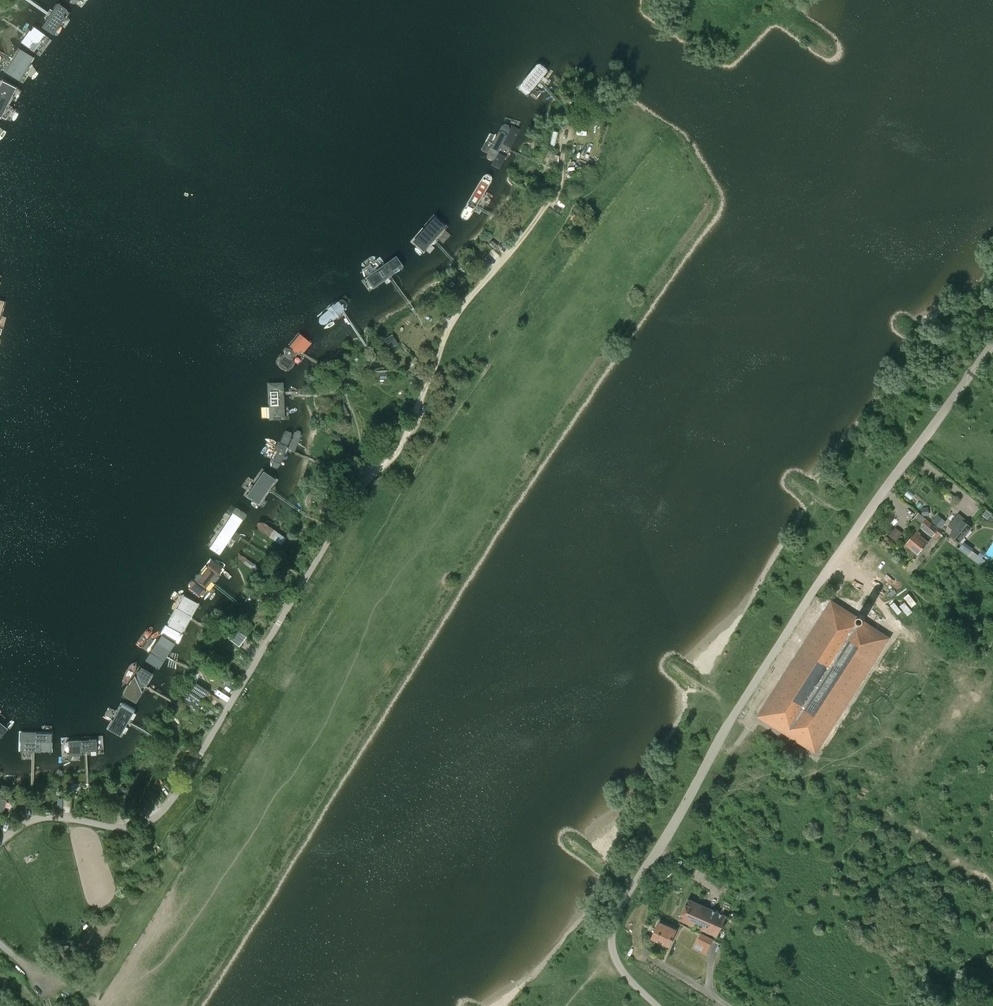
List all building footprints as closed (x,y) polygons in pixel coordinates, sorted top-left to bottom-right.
[(30,19),(40,26),(56,2),(53,0),(42,0),(30,19)] [(28,28),(17,44),(33,55),(44,39),(28,28)] [(15,83),(29,60),(16,50),(2,76),(15,83)] [(1,120),(15,91),(0,84),(0,120),(1,120)] [(532,87),(523,106),(532,110),(541,91),(532,87)] [(485,158),(495,162),(512,128),(503,123),(485,158)] [(485,175),(461,218),(470,223),(494,180),(491,176),(485,175)] [(439,223),(421,251),(428,255),(445,227),(439,223)] [(491,241),(489,244),(495,249),(497,246),(491,241)] [(394,257),(363,280),(373,293),(404,270),(394,257)] [(482,265),(477,271),(481,275),(490,266),(485,262),(482,265)] [(333,343),(357,319),(349,311),(325,335),(328,340),(333,343)] [(293,370),(312,347),(298,336),(276,362),(276,366),(278,370),(281,372),(285,372),(289,372),(293,370)] [(389,348),(397,344),(392,336),(384,340),(389,348)] [(386,379),(385,372),(373,374),(374,381),(386,379)] [(289,421),(286,383),(268,385),(271,423),(289,421)] [(876,447),(886,434),(877,427),(867,441),(870,443),(876,447)] [(294,435),(285,431),(271,467),(280,471),(294,435)] [(876,447),(870,443),(862,453),(868,457),(876,447)] [(352,464),(351,464),(343,458),(339,464),(347,470),(352,464)] [(269,474),(255,502),(264,506),(278,478),(269,474)] [(322,502),(318,509),(328,515),(332,507),(322,502)] [(232,508),(208,546),(226,558),(251,520),(232,508)] [(987,510),(983,515),(988,519),(992,514),(987,510)] [(949,526),(954,530),(950,534),(959,543),(972,527),(963,520),(964,518),(959,514),(949,526)] [(930,520),(940,528),(944,523),(937,517),(935,520),(932,517),(930,520)] [(927,518),(927,519),(920,527),(932,536),(939,528),(927,518)] [(901,534),(895,529),(889,537),(895,542),(901,534)] [(941,534),(937,530),(932,536),(937,540),(941,534)] [(916,532),(906,545),(917,554),(928,541),(916,532)] [(958,548),(968,555),(972,548),(963,541),(958,548)] [(191,579),(185,587),(203,599),(224,570),(211,561),(195,582),(191,579)] [(908,592),(902,596),(911,607),(917,603),(908,592)] [(166,628),(183,637),(199,607),(182,597),(166,628)] [(893,601),(889,604),(896,614),(901,611),(893,601)] [(904,601),(899,604),(906,616),(911,612),(904,601)] [(858,623),(834,608),(765,715),(790,731),(814,747),(882,638),(858,623)] [(247,634),(251,629),(246,625),(237,616),(233,621),(247,634)] [(225,635),(230,638),(237,628),(233,624),(225,635)] [(163,645),(155,674),(171,679),(179,650),(163,645)] [(135,669),(123,699),(136,706),(155,679),(135,669)] [(208,688),(196,680),(191,687),(203,695),(208,688)] [(203,698),(190,688),(183,699),(190,704),(190,703),(196,707),(203,698)] [(143,719),(130,714),(122,734),(134,739),(143,719)] [(4,748),(10,737),(0,731),(0,746),(4,748)] [(108,754),(106,738),(65,743),(67,759),(108,754)] [(53,761),(53,742),(19,742),(19,761),(53,761)] [(146,789),(140,777),(132,780),(137,792),(146,789)] [(688,899),(679,919),(718,936),(727,916),(688,899)] [(670,946),(677,930),(659,922),(652,938),(670,946)] [(701,933),(697,942),(694,947),(701,950),(700,951),(706,954),(713,939),(701,933)]
